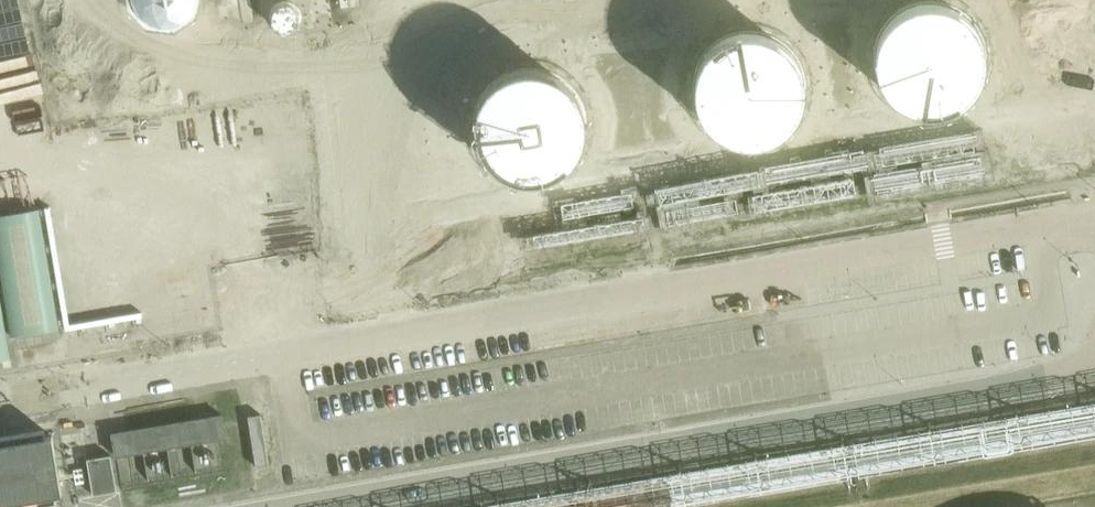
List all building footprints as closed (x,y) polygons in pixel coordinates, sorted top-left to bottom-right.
[(149,18),(161,20),(174,18),(184,12),(193,3),(194,0),(130,0),(131,1),(139,11),(149,18)] [(903,101),(918,107),(933,109),(949,107),(963,100),(975,89),(983,75),(987,60),(987,44),(982,29),(973,16),(961,6),(947,0),(917,0),(915,0),(901,7),(889,18),(880,32),(876,47),(877,63),(882,78),(891,91),(903,101)] [(272,20),(275,26),(280,30),(287,30),(293,27),(297,21),(298,14),(295,8),(289,4),(282,4),(276,7),(272,13),(272,20)] [(710,121),(722,132),(736,138),(752,140),(768,137),(782,130),(794,119),(802,106),(806,90),(806,75),(801,59),(792,46),(780,36),(765,30),(749,28),(734,31),(719,38),(708,48),(699,62),(695,77),(696,93),(701,108),(710,121)] [(488,159),(501,169),(515,175),(531,177),(547,174),(561,167),(573,157),(581,143),(585,128),(585,112),(580,97),(571,84),(559,73),(544,67),(528,65),(513,68),(498,75),(487,86),(478,99),(474,115),(475,130),(479,146),(488,159)] [(0,217),(0,270),(11,339),(60,331),(42,211),(0,217)] [(10,366),(0,295),(0,367),(10,366)] [(222,413),(113,433),(117,455),(226,436),(222,413)] [(63,492),(54,435),(0,444),(0,502),(63,492)] [(115,489),(110,455),(88,458),(93,492),(115,489)]
